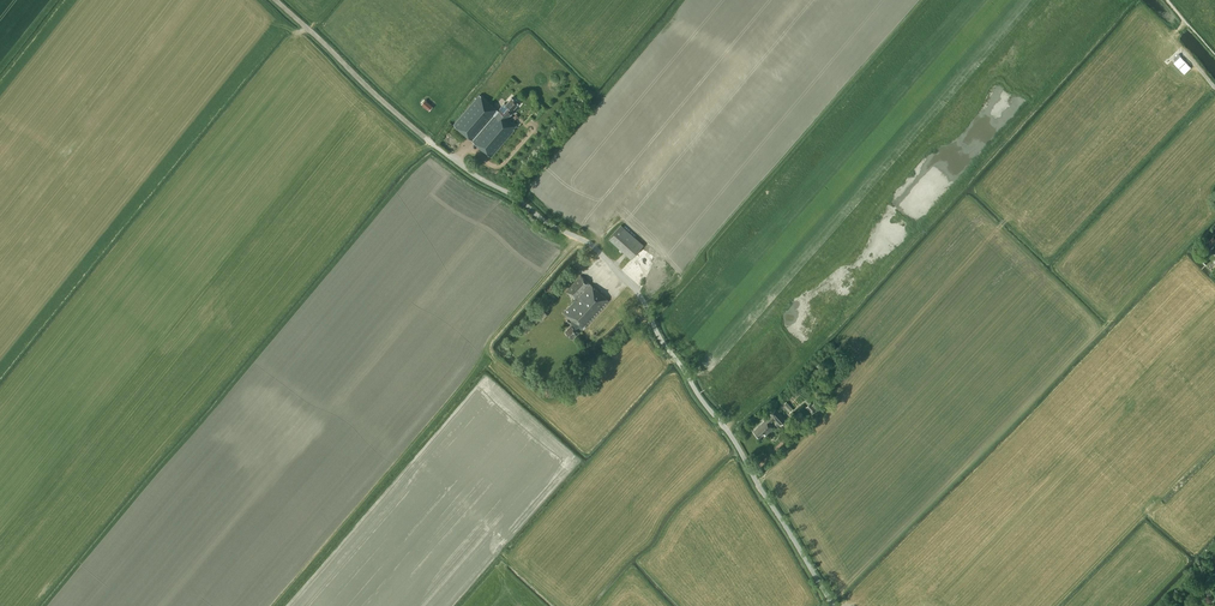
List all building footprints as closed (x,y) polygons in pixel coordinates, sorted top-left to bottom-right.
[(1187,64),(1180,57),(1176,61),(1183,68),(1187,64)] [(505,102),(498,110),(479,94),(453,124),(491,157),(514,129),(513,128),(515,125),(506,117),(509,113),(510,114),(513,111),(512,110),(513,109),(512,109),(518,102),(511,96),(506,103),(505,102)] [(432,106),(425,100),(422,104),(429,110),(432,106)] [(620,225),(608,239),(631,259),(643,246),(620,225)] [(582,329),(608,301),(580,275),(565,291),(574,300),(563,313),(571,320),(569,323),(571,324),(565,331),(572,338),(581,328),(582,329)] [(790,412),(794,408),(786,399),(780,405),(784,410),(786,408),(790,412)] [(814,403),(808,409),(812,413),(818,407),(814,403)] [(774,428),(769,423),(774,418),(780,425),(787,418),(777,407),(770,414),(771,415),(754,431),(760,438),(765,434),(766,435),(774,428)]
